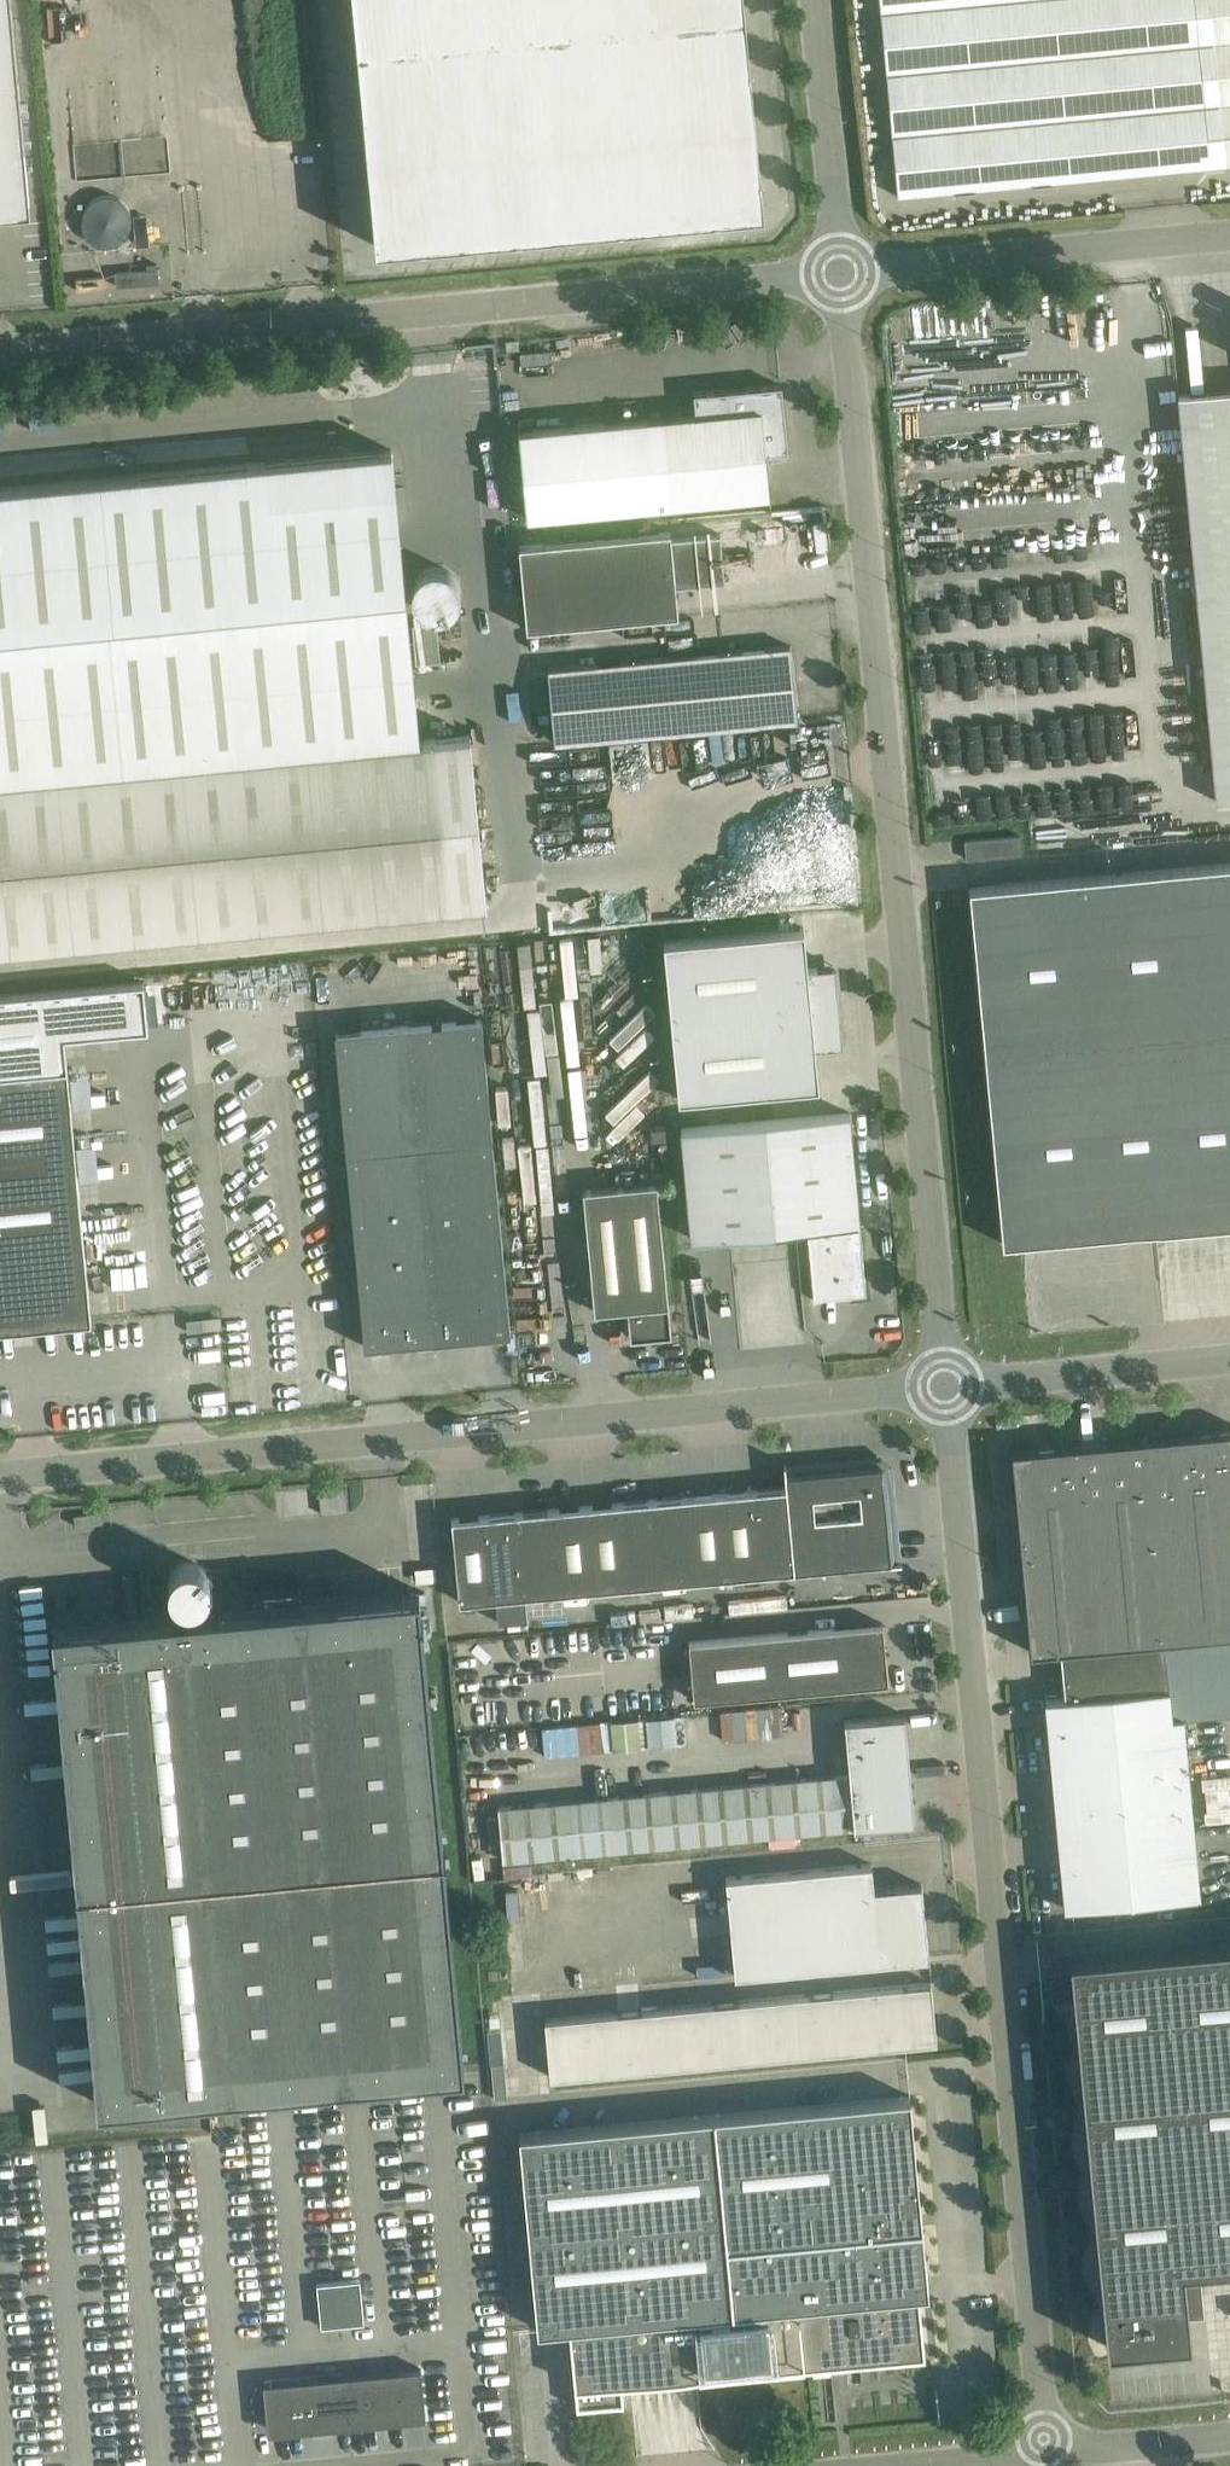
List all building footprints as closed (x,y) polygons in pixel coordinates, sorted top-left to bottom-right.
[(26,199),(27,205),(30,204),(11,0),(0,0),(0,202),(26,199)] [(375,222),(378,246),(765,209),(745,0),(354,0),(375,222)] [(898,196),(1229,165),(1229,0),(880,0),(898,196)] [(39,214),(6,214),(7,267),(40,266),(39,214)] [(147,269),(115,272),(116,286),(159,282),(157,263),(146,264),(147,269)] [(697,414),(519,431),(521,455),(527,518),(746,497),(770,495),(766,452),(787,449),(781,384),(695,393),(697,414)] [(1181,418),(1217,801),(1229,800),(1229,389),(1178,394),(1181,418)] [(486,901),(470,733),(420,738),(392,449),(0,487),(0,948),(486,901)] [(777,528),(670,538),(670,529),(517,544),(525,626),(677,611),(675,586),(725,581),(724,577),(784,571),(781,542),(784,541),(784,540),(778,541),(777,528)] [(410,570),(410,614),(451,614),(451,570),(410,570)] [(437,621),(413,623),(416,662),(441,659),(437,621)] [(555,742),(773,721),(797,719),(791,645),(548,668),(555,742)] [(965,840),(967,859),(1022,854),(1020,835),(965,840)] [(969,887),(1003,1244),(1229,1222),(1229,863),(969,887)] [(804,928),(664,941),(679,1098),(819,1085),(815,1046),(843,1043),(836,965),(808,967),(804,928)] [(92,1321),(65,1036),(148,1028),(144,981),(0,995),(0,1329),(92,1321)] [(346,1151),(362,1322),(364,1346),(510,1332),(481,1017),(335,1031),(346,1151)] [(681,1128),(689,1214),(691,1238),(807,1227),(814,1299),(867,1294),(850,1112),(681,1128)] [(583,1189),(592,1287),(595,1311),(627,1308),(630,1336),(671,1332),(657,1182),(583,1189)] [(911,1262),(911,1259),(910,1250),(897,1251),(898,1264),(911,1262)] [(1062,1697),(1045,1698),(1065,1907),(1200,1895),(1183,1715),(1229,1710),(1229,1430),(1012,1450),(1031,1652),(1058,1649),(1062,1697)] [(786,1486),(451,1518),(454,1542),(459,1601),(496,1598),(498,1622),(527,1619),(525,1595),(794,1570),(878,1562),(902,1560),(902,1558),(892,1559),(884,1471),(888,1466),(879,1458),(875,1463),(786,1472),(786,1462),(784,1462),(786,1486)] [(285,1511),(347,1510),(347,1490),(285,1491),(285,1511)] [(190,1606),(207,1571),(178,1556),(160,1590),(190,1606)] [(98,2103),(464,2069),(419,1590),(53,1624),(98,2103)] [(694,1700),(864,1684),(888,1682),(883,1623),(689,1641),(694,1700)] [(1045,1693),(1057,1692),(1056,1680),(1044,1681),(1045,1693)] [(847,1746),(908,1741),(905,1714),(845,1719),(847,1746)] [(908,1741),(847,1746),(850,1773),(911,1768),(908,1741)] [(913,1794),(911,1768),(850,1773),(852,1799),(913,1794)] [(852,1799),(850,1773),(800,1778),(805,1831),(854,1827),(852,1799)] [(805,1831),(800,1778),(763,1781),(768,1835),(805,1831)] [(763,1781),(727,1785),(732,1838),(768,1835),(763,1781)] [(732,1838),(727,1785),(691,1788),(696,1841),(732,1838)] [(691,1788),(643,1793),(648,1846),(696,1841),(691,1788)] [(643,1793),(607,1796),(612,1849),(648,1846),(643,1793)] [(916,1821),(913,1794),(852,1799),(854,1827),(916,1821)] [(612,1849),(607,1796),(571,1800),(576,1853),(612,1849)] [(576,1853),(571,1800),(535,1803),(540,1856),(576,1853)] [(540,1856),(535,1803),(498,1806),(503,1859),(540,1856)] [(735,1975),(905,1959),(929,1957),(922,1883),(874,1888),(872,1863),(726,1877),(735,1975)] [(1070,1955),(1107,2346),(1191,2338),(1182,2240),(1229,2235),(1229,1940),(1070,1955)] [(519,2080),(913,2042),(937,2040),(931,1982),(513,2022),(519,2080)] [(622,2381),(696,2374),(808,2363),(807,2355),(812,2354),(813,2370),(830,2368),(829,2353),(834,2352),(834,2357),(842,2356),(842,2352),(851,2351),(851,2355),(925,2348),(919,2293),(929,2292),(910,2095),(519,2132),(538,2329),(569,2326),(577,2407),(624,2403),(622,2381)] [(421,2368),(272,2382),(277,2432),(426,2418),(421,2368)]
